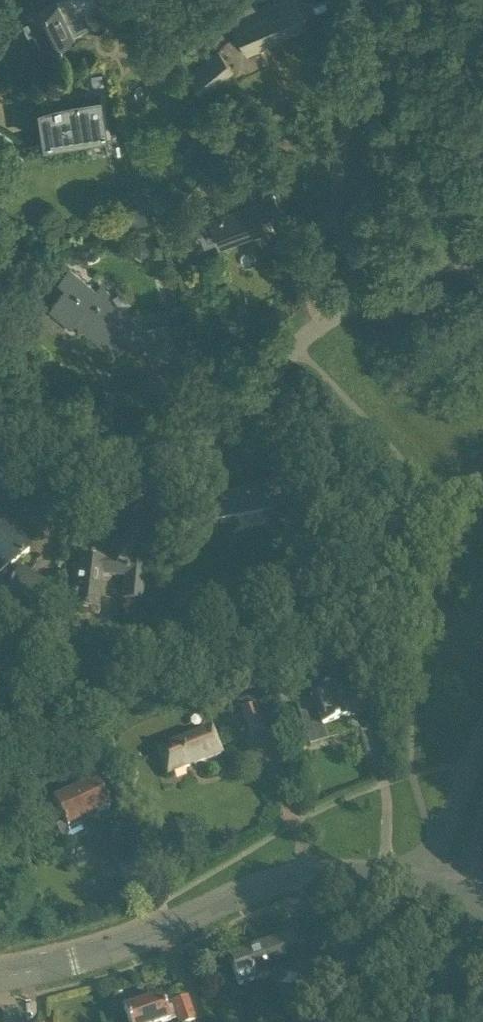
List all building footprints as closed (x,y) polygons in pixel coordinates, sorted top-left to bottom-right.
[(20,17),(28,32),(35,29),(43,47),(70,34),(64,20),(69,18),(67,14),(90,3),(90,0),(55,0),(20,17)] [(224,8),(245,54),(262,46),(260,44),(305,23),(294,0),(268,0),(254,6),(251,0),(242,0),(224,8)] [(217,51),(185,75),(200,95),(232,69),(217,51)] [(42,142),(50,141),(88,135),(91,151),(105,149),(107,149),(99,96),(36,106),(36,108),(37,108),(42,142)] [(260,217),(266,214),(280,209),(265,175),(245,184),(249,193),(232,200),(231,198),(206,209),(218,241),(262,223),(260,217)] [(117,209),(122,228),(147,222),(142,202),(117,209)] [(166,215),(156,226),(164,234),(175,223),(166,215)] [(147,251),(146,245),(142,241),(136,242),(132,247),(133,252),(137,256),(143,255),(147,251)] [(137,327),(138,326),(103,297),(107,292),(99,286),(95,291),(68,269),(59,280),(65,286),(49,305),(70,322),(74,318),(112,350),(122,337),(126,340),(132,344),(149,338),(155,355),(174,349),(163,315),(149,319),(152,327),(146,329),(147,330),(142,331),(137,327)] [(200,337),(180,346),(186,359),(206,350),(200,337)] [(116,562),(126,563),(151,523),(136,515),(121,542),(110,559),(116,562)] [(10,568),(28,551),(0,521),(0,557),(10,568)] [(82,549),(83,539),(70,537),(69,548),(82,549)] [(126,563),(116,562),(104,561),(104,560),(80,557),(79,565),(72,564),(69,593),(76,594),(74,610),(96,613),(100,575),(126,578),(127,572),(128,563),(126,563)] [(44,582),(18,570),(13,581),(11,580),(8,587),(10,588),(1,608),(26,619),(44,582)] [(347,682),(338,685),(310,694),(311,698),(307,700),(311,712),(303,715),(308,732),(311,735),(315,737),(319,737),(323,736),(321,728),(348,719),(342,700),(351,698),(353,703),(367,698),(359,673),(358,673),(354,662),(342,666),(346,677),(345,677),(347,682)] [(283,681),(272,685),(279,707),(290,704),(283,681)] [(236,694),(240,706),(251,733),(264,728),(249,689),(236,694)] [(211,728),(157,749),(166,774),(221,754),(211,728)] [(53,802),(64,825),(56,828),(64,845),(87,834),(80,821),(108,806),(95,781),(53,802)] [(320,936),(307,939),(319,993),(332,990),(320,936)] [(291,937),(243,953),(250,972),(249,973),(250,976),(253,982),(301,965),(291,937)] [(195,1021),(187,997),(163,1005),(160,997),(123,1010),(128,1021),(166,1021),(176,1018),(177,1021),(208,1021),(205,1017),(195,1021)]
